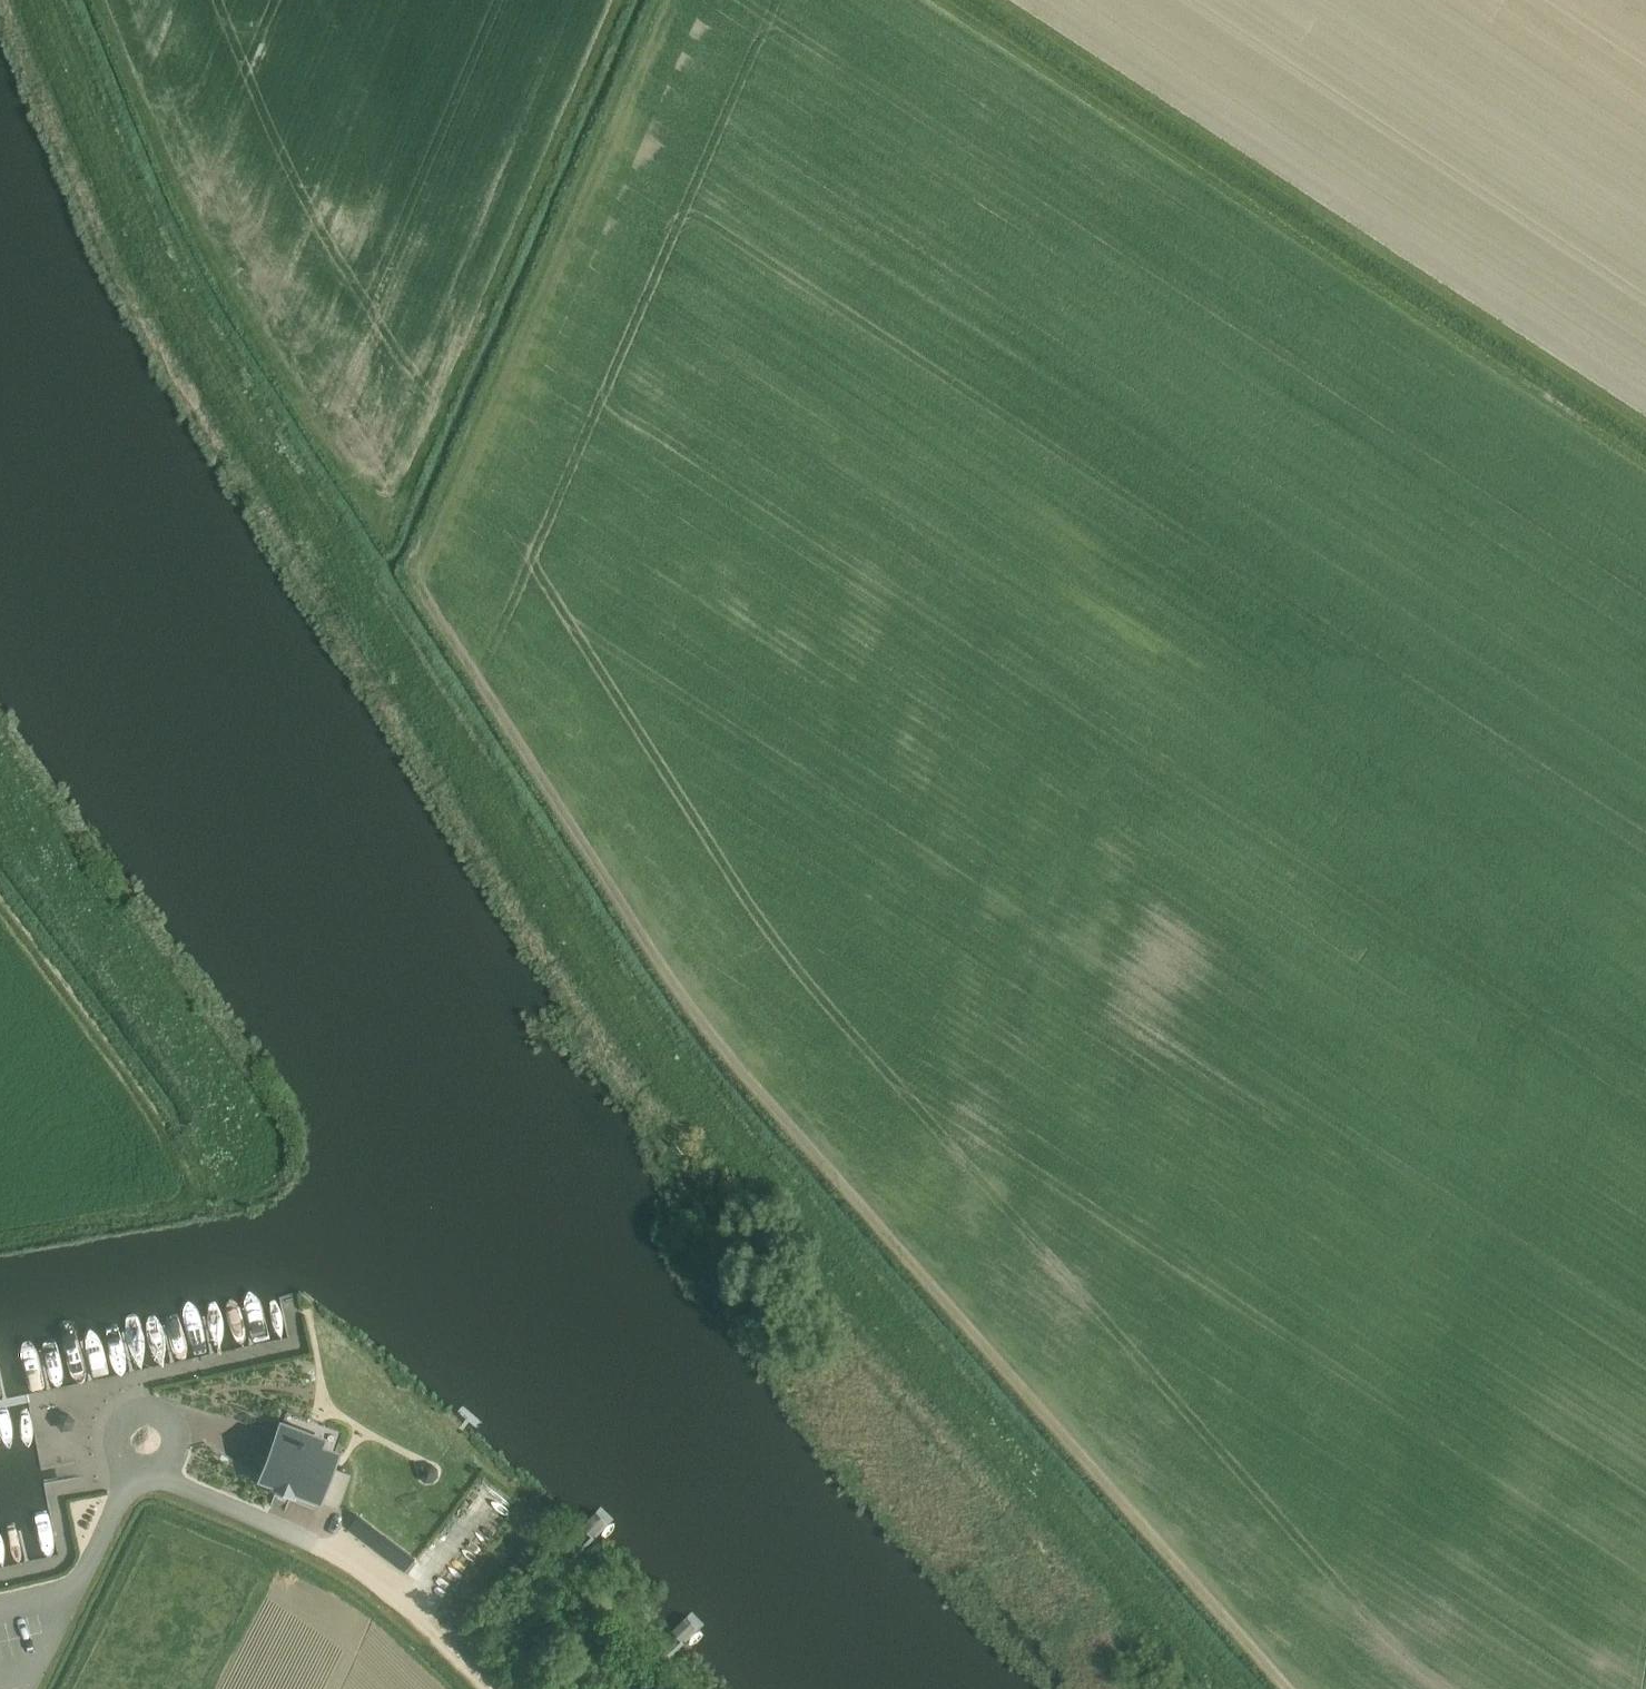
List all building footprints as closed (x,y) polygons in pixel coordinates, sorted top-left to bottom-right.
[(68,1411),(59,1413),(55,1422),(61,1430),(71,1428),(75,1419),(68,1411)] [(328,1438),(280,1420),(257,1480),(271,1486),(270,1490),(295,1499),(297,1495),(321,1505),(342,1452),(325,1445),(328,1438)] [(89,1440),(91,1425),(77,1423),(75,1438),(89,1440)] [(425,1465),(420,1470),(420,1477),(425,1482),(432,1482),(437,1477),(437,1470),(432,1465),(425,1465)]
